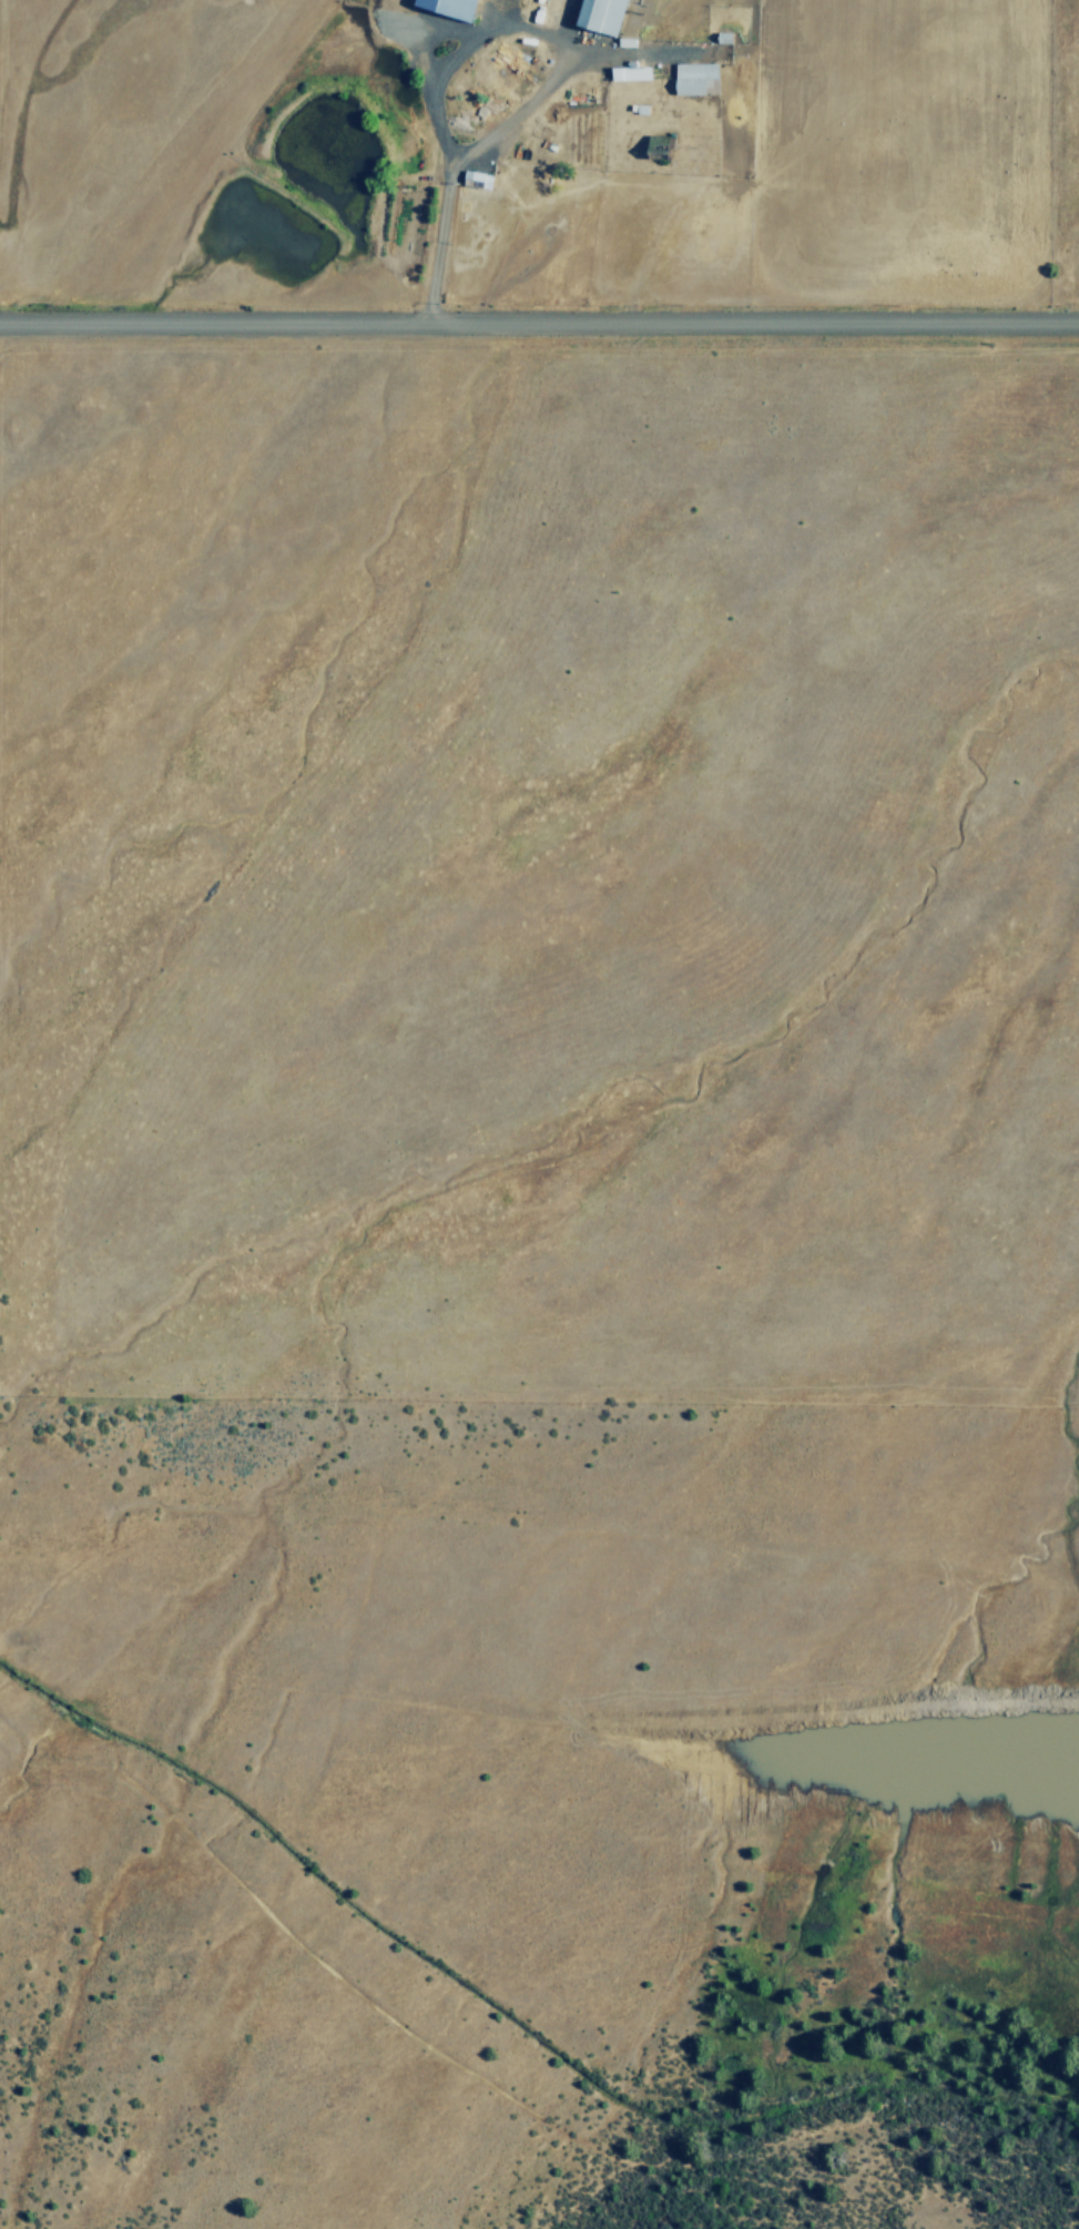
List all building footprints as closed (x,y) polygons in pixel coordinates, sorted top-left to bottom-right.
[(472,21),(477,0),(414,0),(413,6),(472,21)] [(573,21),(615,34),(626,0),(580,0),(573,21)] [(716,92),(716,60),(673,60),(673,92),(716,92)] [(651,79),(650,65),(610,67),(611,80),(651,79)] [(492,174),(464,170),(462,185),(490,189),(492,174)]
